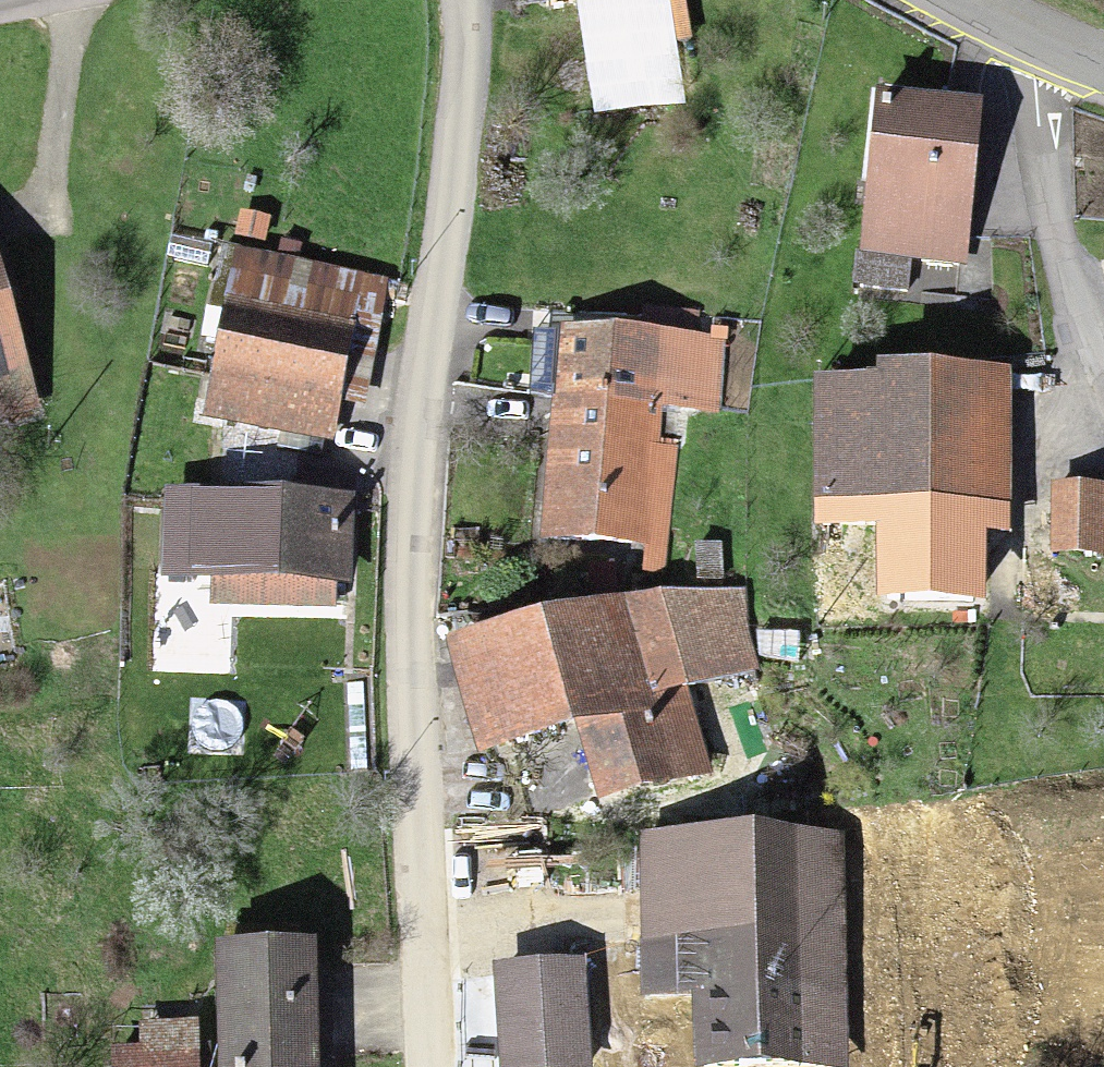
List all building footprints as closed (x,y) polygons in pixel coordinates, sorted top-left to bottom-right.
[(533,31),(675,16),(673,0),(530,0),(533,31)] [(983,112),(875,103),(861,266),(969,276),(983,112)] [(221,280),(205,428),(334,442),(350,294),(221,280)] [(39,420),(0,286),(0,431),(39,420)] [(639,339),(548,335),(539,552),(658,557),(664,419),(729,421),(732,343),(707,342),(708,314),(640,311),(639,339)] [(1014,384),(815,384),(814,546),(879,546),(879,628),(982,628),(982,553),(1013,553),(1014,384)] [(1051,497),(1049,565),(1103,567),(1103,499),(1051,497)] [(347,513),(163,506),(160,591),(214,593),(213,615),(343,620),(347,513)] [(630,612),(447,659),(477,772),(576,746),(593,813),(712,783),(686,683),(651,692),(630,612)] [(833,835),(641,839),(644,989),(695,988),(697,1065),(837,1063),(833,835)] [(568,937),(465,936),(464,1052),(567,1053),(568,937)] [(110,1065),(110,1066),(320,1066),(319,963),(214,964),(215,1064),(110,1065)]
